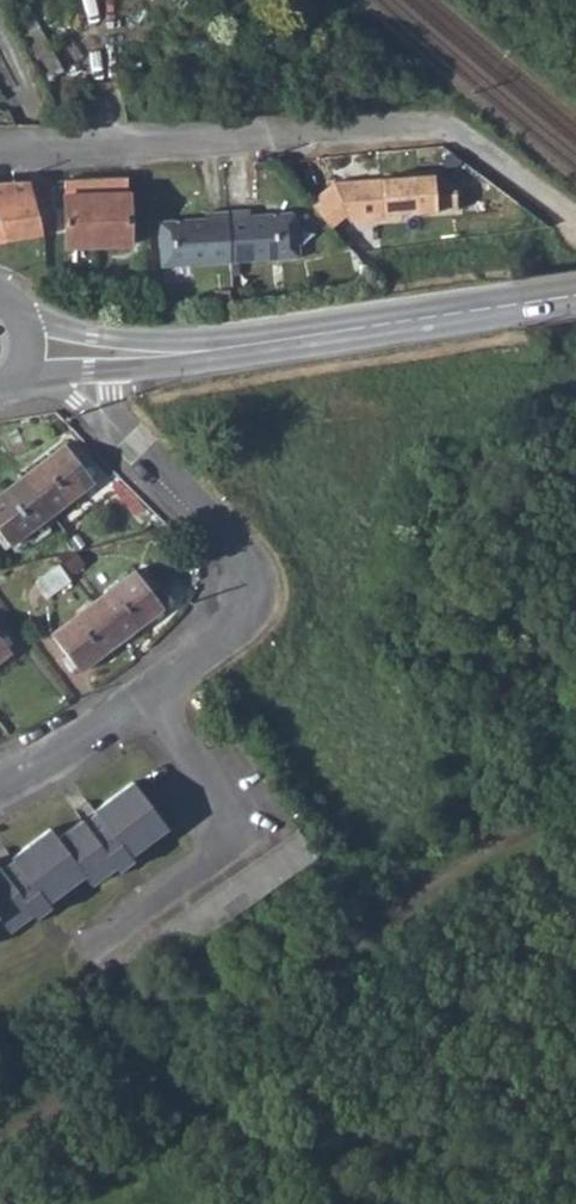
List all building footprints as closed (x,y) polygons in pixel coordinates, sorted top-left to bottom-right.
[(330,179),(309,198),(330,223),(342,212),(347,217),(398,212),(399,208),(454,201),(454,181),(430,167),(330,179)] [(128,247),(125,181),(64,184),(66,248),(68,249),(128,247)] [(5,188),(0,188),(0,244),(9,243),(42,239),(30,204),(27,186),(5,188)] [(246,206),(225,207),(228,258),(297,253),(294,216),(289,209),(247,212),(246,206)] [(228,258),(225,207),(203,208),(203,214),(156,217),(158,262),(228,258)] [(64,447),(20,481),(51,521),(95,486),(64,447)] [(20,481),(0,497),(0,543),(9,555),(51,521),(20,481)] [(137,570),(94,602),(125,641),(167,609),(137,570)] [(125,641),(94,602),(52,634),(81,673),(125,641)] [(14,652),(11,647),(16,643),(11,635),(4,640),(0,634),(0,663),(14,652)] [(53,837),(46,831),(58,863),(69,883),(79,876),(86,884),(162,830),(130,785),(53,837)] [(46,831),(25,846),(46,899),(69,883),(58,863),(46,831)] [(25,846),(0,863),(0,925),(3,929),(46,899),(25,846)]
